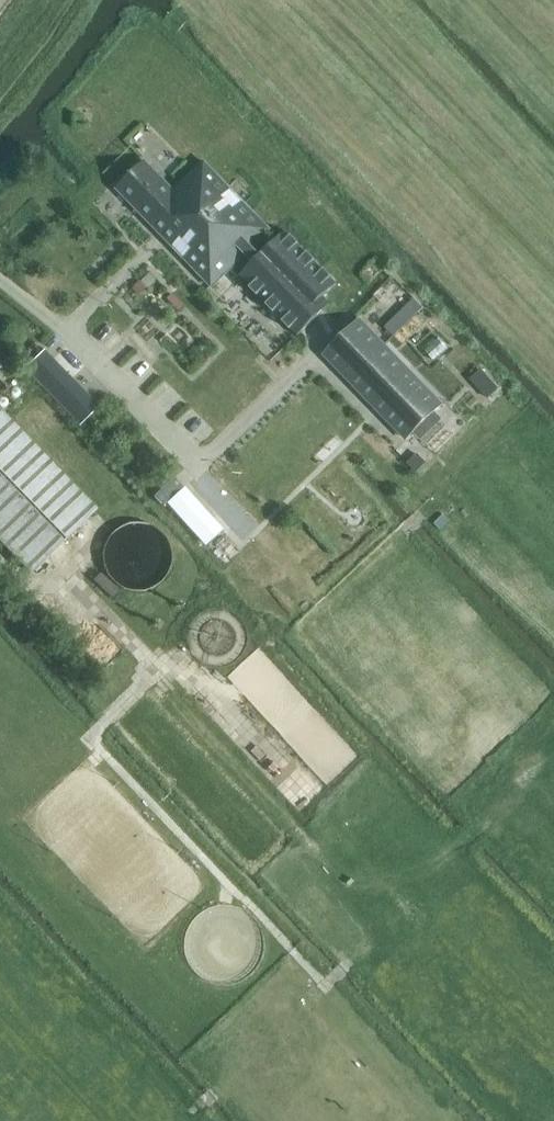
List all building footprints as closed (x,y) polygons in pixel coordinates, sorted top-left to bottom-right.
[(118,190),(160,233),(162,231),(168,237),(166,239),(211,286),(244,254),(252,263),(240,275),(298,336),(330,304),(323,297),(337,284),(285,231),(261,255),(252,247),(270,230),(204,161),(174,190),(147,162),(146,161),(117,189),(118,190)] [(415,296),(395,315),(405,325),(425,306),(415,296)] [(441,405),(360,320),(325,354),(406,439),(414,431),(421,438),(440,419),(433,412),(441,405)] [(28,367),(81,423),(100,404),(48,348),(28,367)] [(32,573),(96,511),(0,412),(0,540),(32,573)] [(207,542),(225,525),(185,483),(167,501),(207,542)] [(175,570),(176,561),(175,553),(173,547),(168,538),(165,535),(158,530),(152,527),(145,525),(139,524),(132,525),(125,527),(119,530),(113,534),(109,538),(105,547),(103,553),(102,561),(102,568),(104,575),(108,582),(112,587),(119,593),(125,596),(130,598),(137,599),(145,598),(152,596),(158,593),(165,588),(168,584),(173,576),(175,570)]
